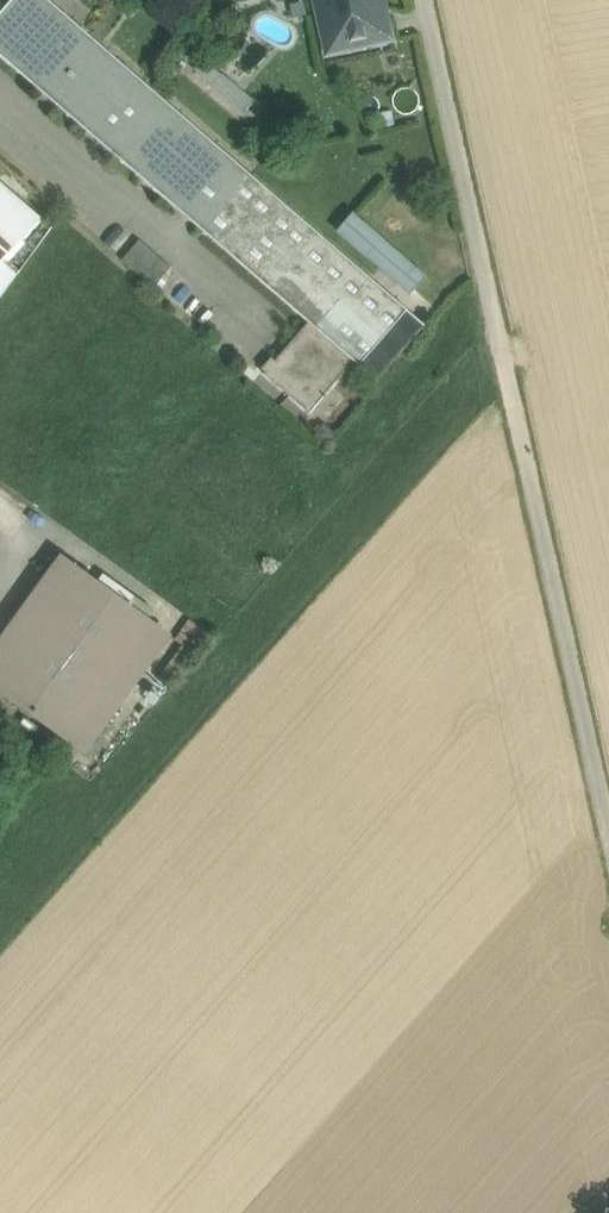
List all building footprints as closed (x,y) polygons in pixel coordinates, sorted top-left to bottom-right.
[(48,0),(13,0),(7,7),(0,15),(0,54),(309,322),(355,361),(360,366),(408,311),(48,0)] [(329,51),(390,38),(381,0),(318,0),(329,51)] [(259,107),(186,44),(171,62),(244,126),(259,107)] [(0,183),(0,267),(3,264),(42,219),(0,183)] [(405,295),(423,276),(350,210),(333,229),(405,295)] [(171,266),(140,239),(122,260),(153,287),(171,266)] [(0,267),(0,299),(17,276),(3,264),(0,267)] [(355,361),(309,322),(264,375),(310,414),(355,361)] [(71,741),(157,624),(77,566),(26,637),(0,672),(0,689),(71,741)] [(210,634),(190,620),(176,640),(195,654),(210,634)] [(0,644),(0,672),(26,637),(16,630),(9,631),(0,644)]
